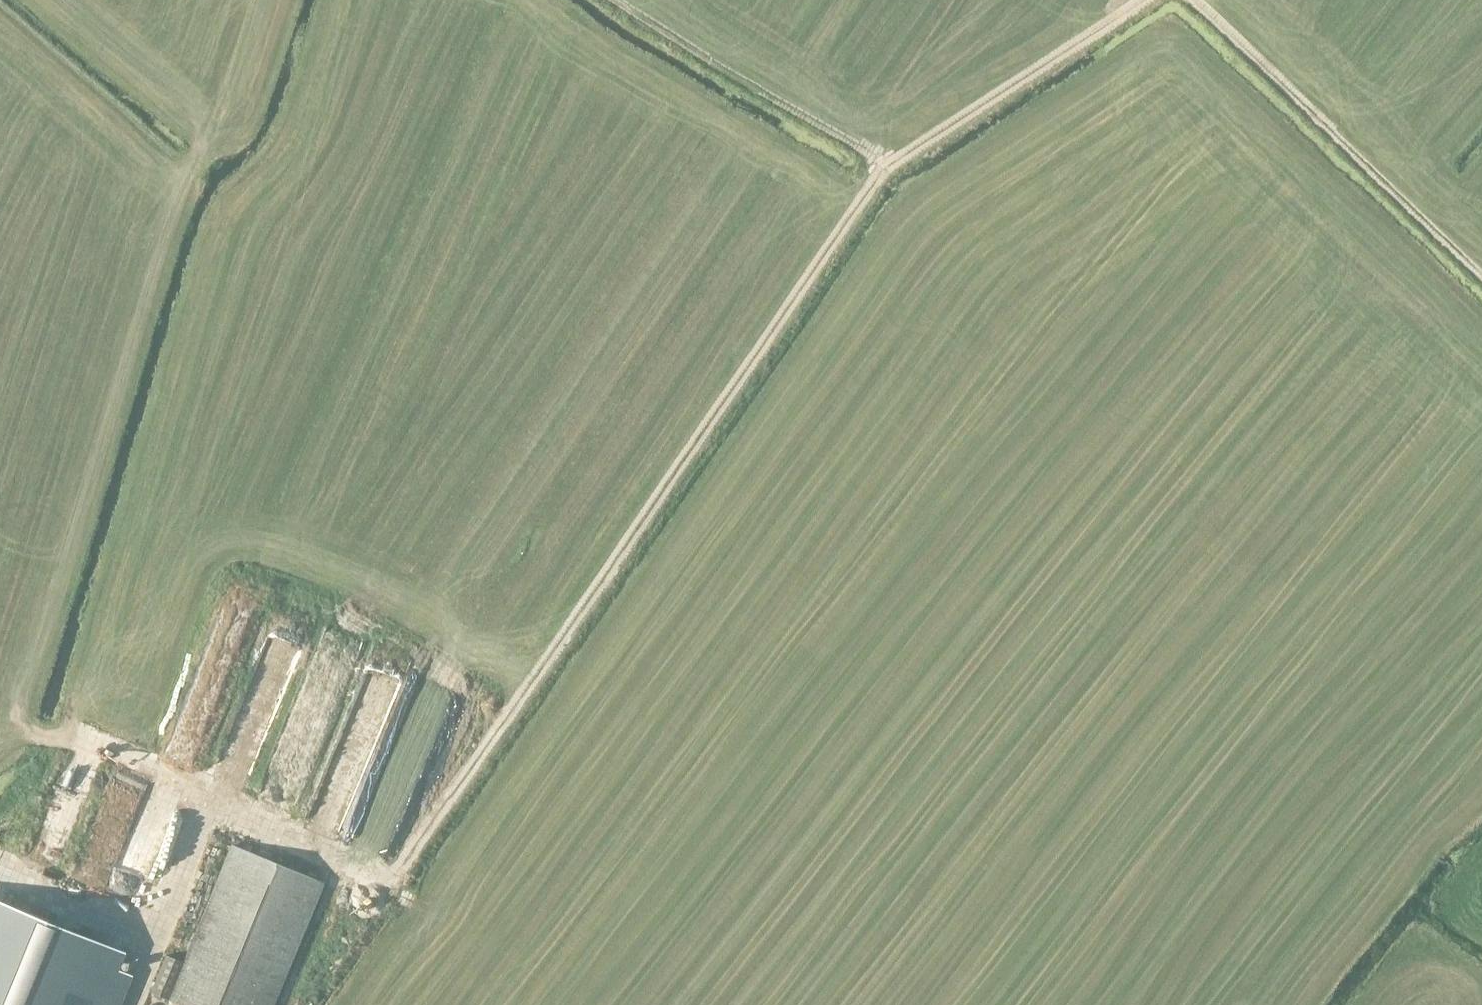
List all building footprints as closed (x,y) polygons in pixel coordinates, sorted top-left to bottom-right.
[(264,633),(244,687),(252,690),(237,729),(261,738),(296,645),(264,633)] [(303,683),(280,747),(290,751),(279,782),(292,787),(326,692),(303,683)] [(169,999),(183,1004),(274,1004),(325,883),(233,845),(184,963),(166,956),(151,991),(169,999)] [(0,902),(0,1004),(122,1004),(133,976),(119,971),(126,954),(0,902)]
